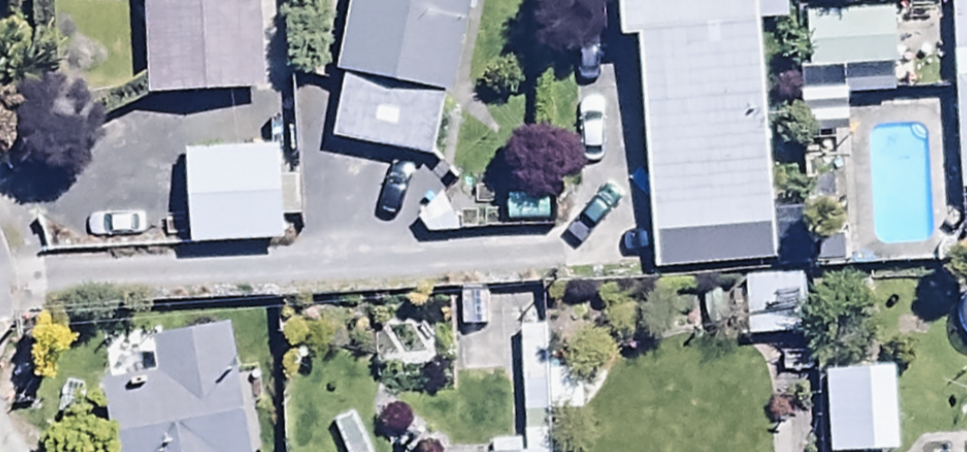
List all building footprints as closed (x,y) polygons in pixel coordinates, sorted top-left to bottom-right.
[(146,98),(260,95),(257,0),(143,0),(146,98)] [(329,147),(434,168),(468,0),(358,0),(329,147)] [(808,36),(890,35),(890,0),(807,0),(808,36)] [(958,196),(966,196),(966,0),(951,0),(958,196)] [(277,119),(182,121),(184,213),(279,211),(277,119)] [(799,236),(739,239),(742,298),(802,295),(799,236)] [(99,388),(108,451),(249,451),(232,328),(154,339),(160,380),(99,388)] [(866,328),(821,329),(822,416),(866,415),(866,328)] [(554,417),(580,417),(578,375),(549,376),(547,331),(520,332),(523,451),(554,451),(554,417)]
